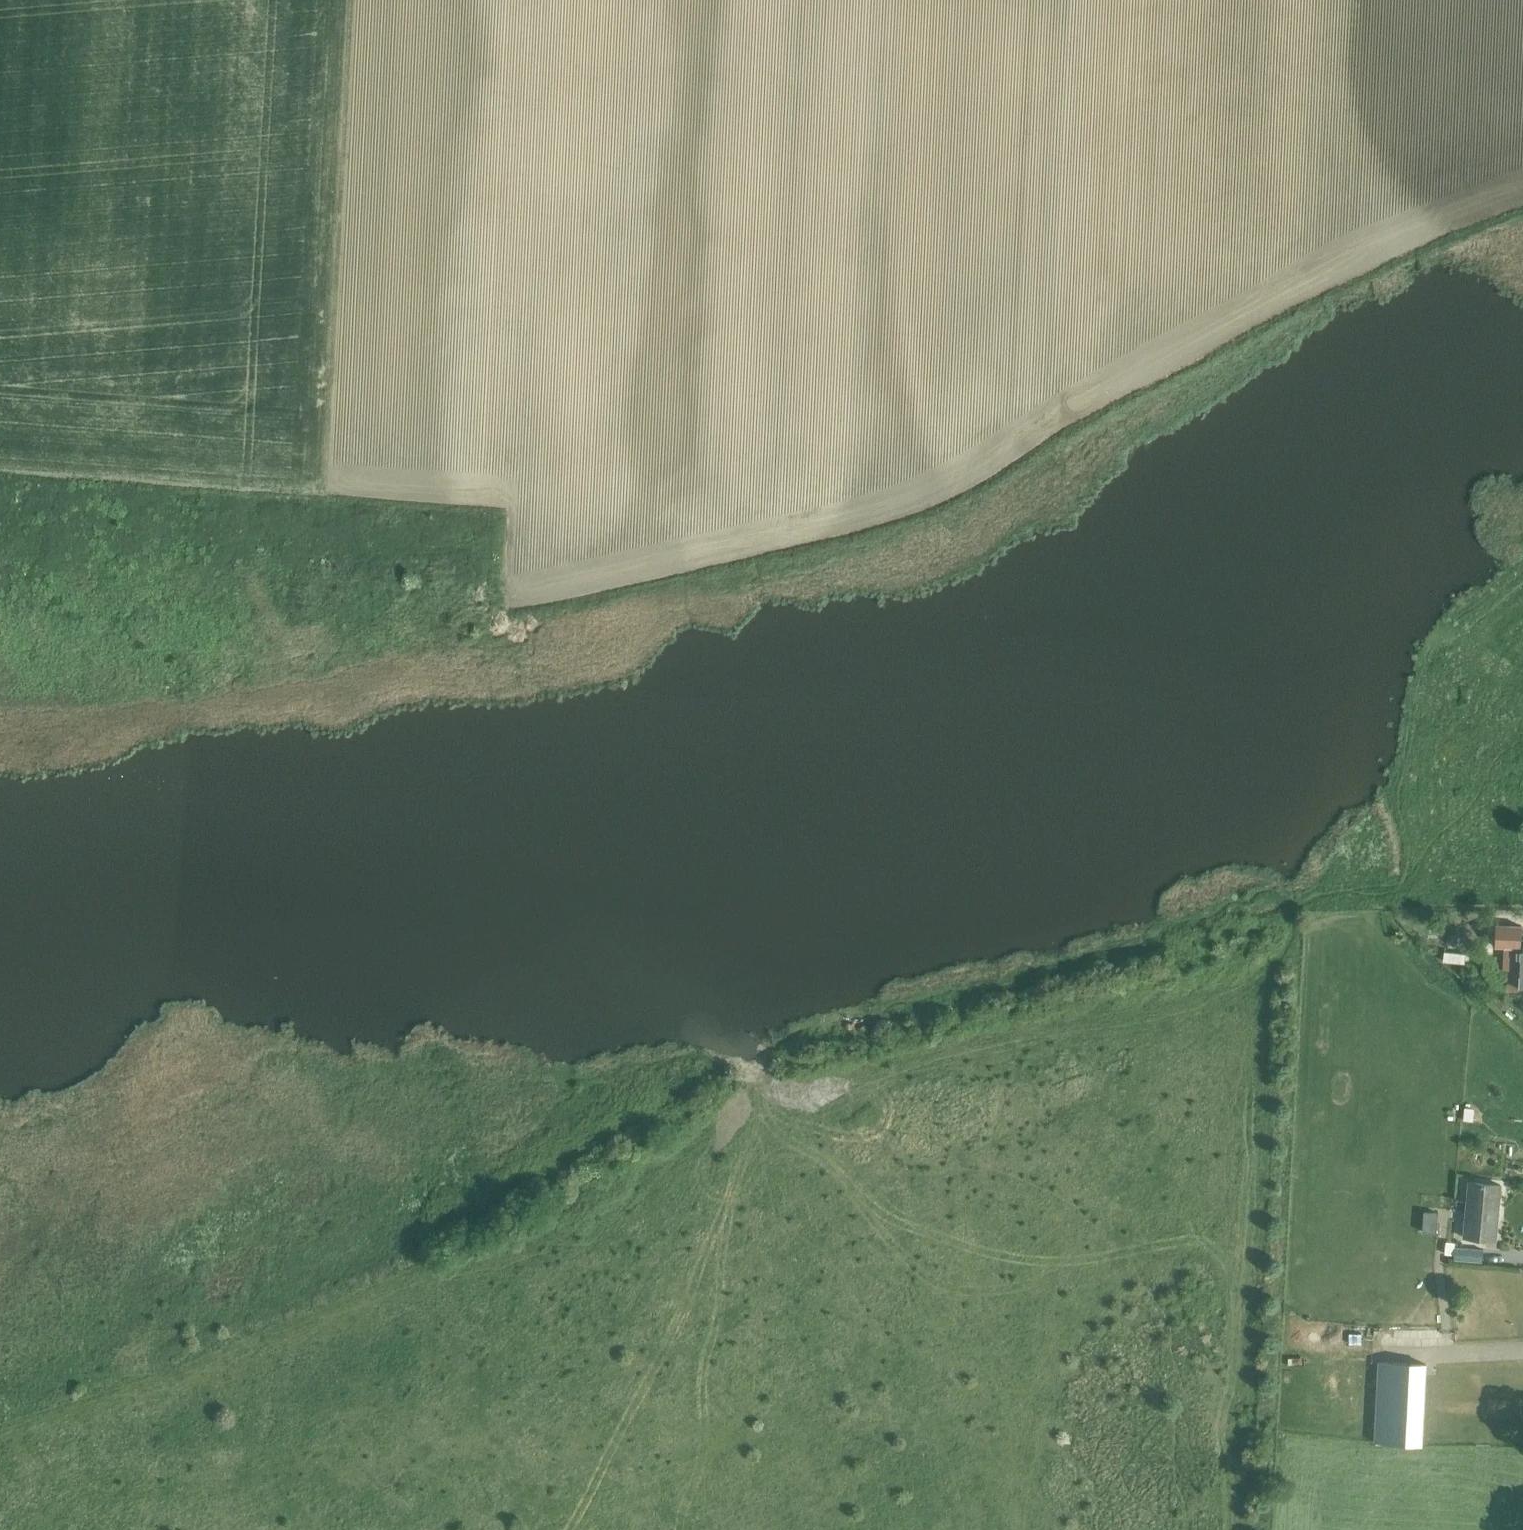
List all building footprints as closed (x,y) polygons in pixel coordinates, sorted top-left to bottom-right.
[(1493,946),(1502,946),(1502,969),(1506,970),(1506,988),(1522,989),(1522,947),(1519,947),(1520,925),(1494,925),(1493,946)] [(1478,1117),(1480,1099),(1469,1098),(1468,1116),(1478,1117)] [(1464,1237),(1495,1240),(1501,1184),(1470,1182),(1464,1237)] [(1453,1258),(1482,1262),(1483,1249),(1455,1246),(1453,1258)] [(1375,1441),(1422,1444),(1426,1364),(1379,1361),(1375,1441)]
